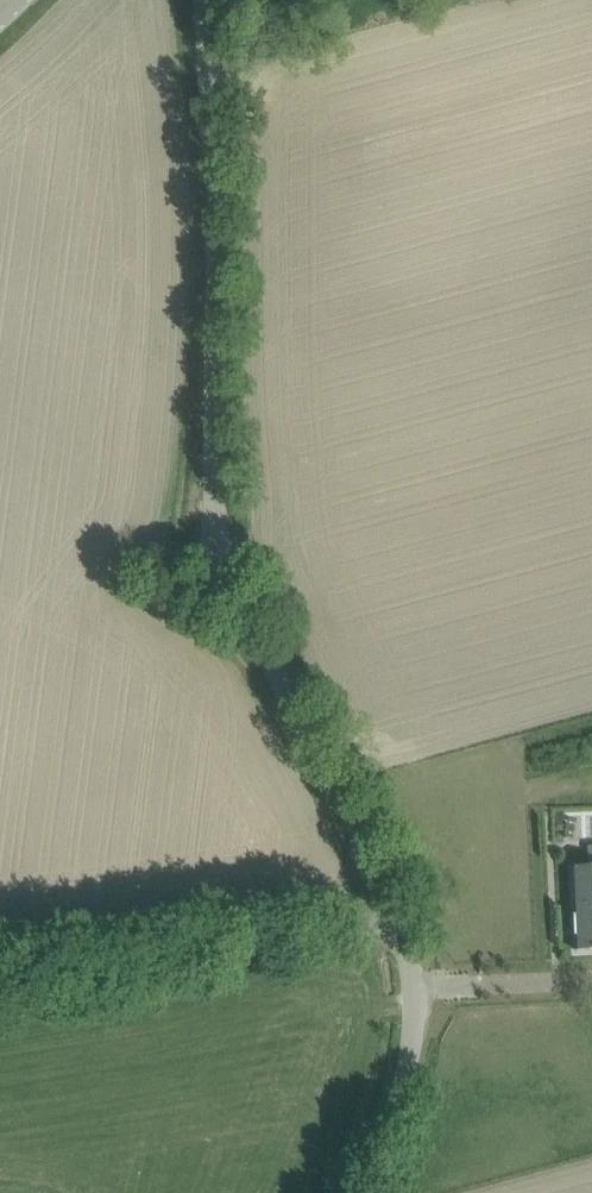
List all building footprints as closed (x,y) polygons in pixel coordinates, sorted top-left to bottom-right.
[(572,868),(576,952),(591,951),(591,867),(572,868)]
